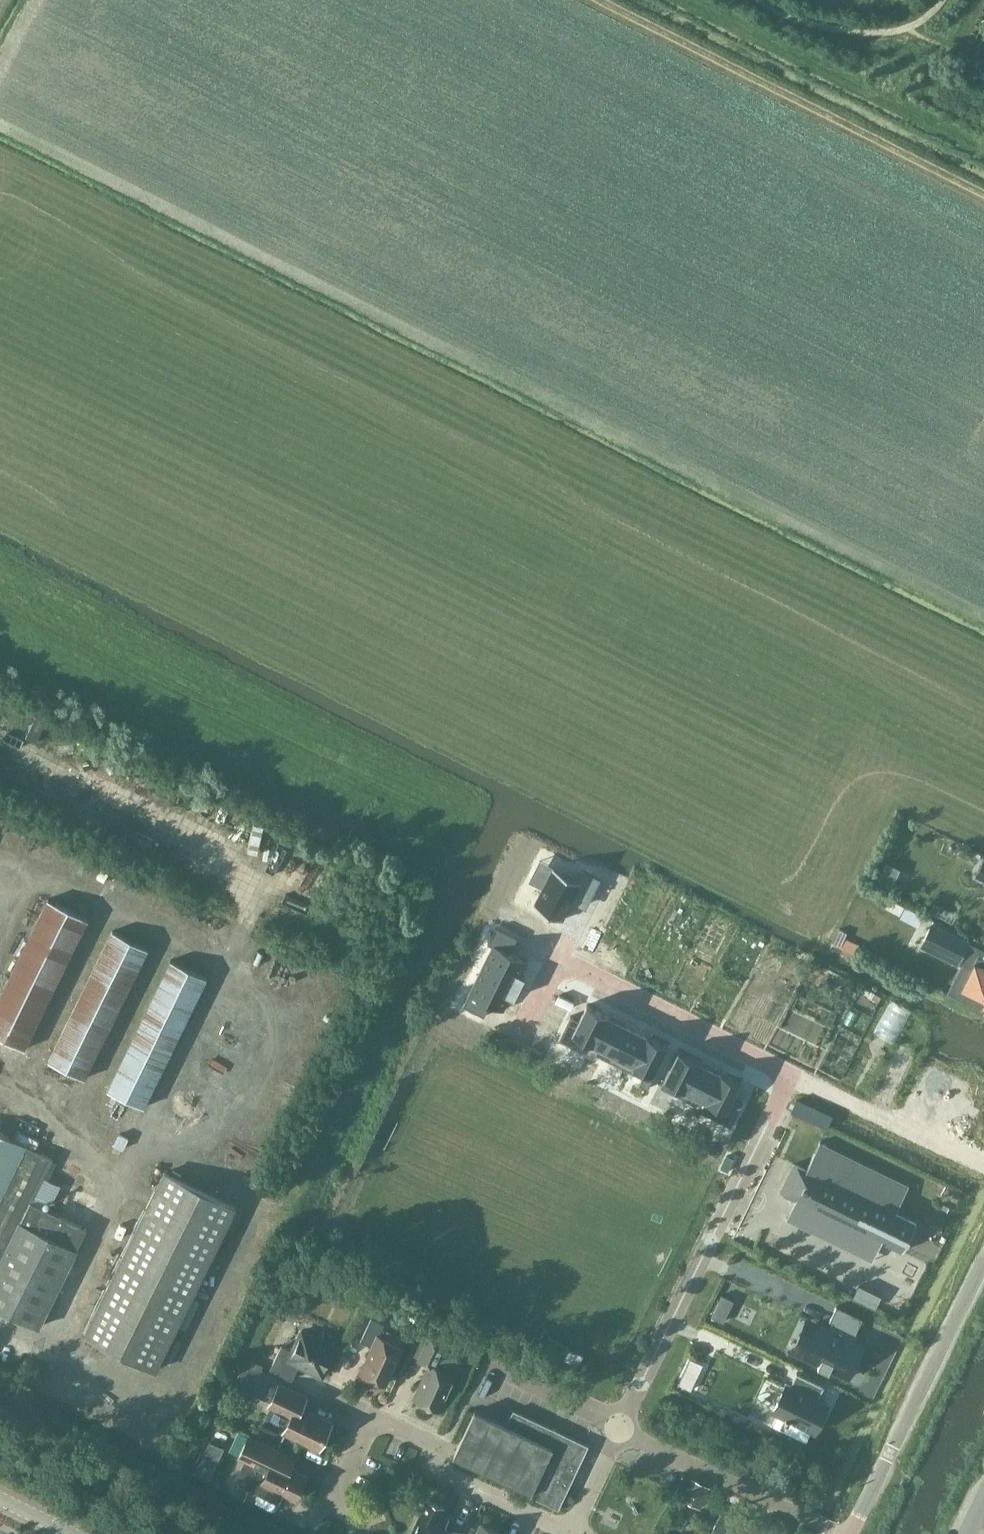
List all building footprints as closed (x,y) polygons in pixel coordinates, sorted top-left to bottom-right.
[(543,886),(533,905),(562,919),(571,901),(573,896),(588,903),(600,878),(584,870),(579,880),(572,877),(552,867),(543,886)] [(935,904),(932,910),(932,914),(952,924),(957,916),(935,904)] [(903,907),(899,916),(917,925),(921,916),(903,907)] [(931,924),(921,945),(970,969),(961,987),(983,998),(983,960),(978,957),(982,950),(931,924)] [(492,946),(481,968),(517,987),(523,976),(520,975),(527,961),(509,952),(516,938),(495,927),(487,943),(492,946)] [(844,937),(839,946),(854,953),(858,944),(844,937)] [(481,968),(462,1005),(484,1016),(490,1003),(502,1010),(509,996),(512,997),(517,987),(481,968)] [(570,1016),(558,1039),(589,1054),(608,1015),(586,1004),(579,1020),(570,1016)] [(608,1015),(589,1054),(590,1055),(592,1051),(608,1060),(626,1024),(608,1015)] [(626,1024),(608,1060),(627,1069),(645,1034),(626,1024)] [(645,1034),(627,1069),(642,1077),(638,1084),(647,1088),(651,1080),(649,1079),(667,1045),(645,1034)] [(678,1050),(660,1086),(682,1097),(700,1061),(678,1050)] [(700,1061),(682,1097),(694,1103),(690,1110),(698,1114),(719,1071),(700,1061)] [(719,1071),(698,1114),(700,1111),(730,1126),(742,1102),(732,1097),(739,1081),(719,1071)] [(796,1099),(790,1110),(794,1112),(826,1128),(832,1116),(796,1099)] [(0,1132),(0,1308),(39,1327),(77,1250),(76,1250),(86,1228),(48,1210),(60,1185),(43,1177),(53,1158),(0,1132)] [(793,1163),(780,1191),(781,1192),(781,1191),(795,1198),(789,1212),(794,1214),(875,1254),(881,1241),(894,1247),(902,1251),(915,1223),(907,1220),(895,1214),(909,1185),(828,1146),(820,1142),(806,1169),(795,1164),(795,1163),(794,1163),(793,1163)] [(191,1297),(236,1206),(164,1170),(83,1334),(156,1369),(177,1326),(186,1330),(199,1301),(191,1297)] [(859,1288),(853,1299),(875,1309),(881,1298),(859,1288)] [(862,1318),(836,1306),(829,1320),(836,1324),(832,1331),(815,1323),(815,1324),(800,1354),(800,1355),(847,1377),(863,1345),(852,1340),(862,1318)] [(715,1309),(711,1317),(723,1322),(727,1315),(715,1309)] [(383,1324),(371,1318),(360,1341),(372,1346),(360,1372),(384,1383),(401,1347),(378,1336),(383,1324)] [(282,1345),(271,1368),(292,1379),(298,1365),(322,1376),(336,1347),(302,1330),(293,1350),(282,1345)] [(418,1332),(408,1354),(418,1359),(429,1337),(418,1332)] [(430,1364),(414,1397),(439,1409),(455,1376),(454,1375),(459,1366),(459,1361),(456,1352),(453,1349),(429,1337),(418,1359),(430,1364)] [(252,1359),(247,1368),(258,1373),(262,1364),(252,1359)] [(332,1421),(301,1406),(307,1396),(280,1383),(279,1383),(258,1373),(247,1368),(241,1365),(232,1383),(271,1401),(269,1404),(291,1414),(283,1430),(319,1448),(332,1421)] [(683,1371),(678,1381),(691,1388),(696,1377),(683,1371)] [(772,1410),(813,1431),(827,1404),(817,1399),(824,1386),(796,1372),(790,1385),(785,1383),(772,1410)] [(513,1409),(505,1425),(474,1410),(452,1455),(530,1492),(529,1494),(558,1508),(588,1445),(513,1409)] [(296,1458),(279,1450),(248,1435),(238,1456),(245,1460),(239,1474),(238,1478),(239,1482),(242,1485),(278,1502),(282,1492),(295,1499),(306,1476),(291,1469),(296,1458)] [(209,1443),(206,1450),(220,1457),(224,1449),(209,1443)] [(691,1477),(681,1499),(701,1507),(702,1503),(705,1505),(713,1487),(691,1477)] [(440,1513),(443,1507),(426,1499),(409,1533),(458,1533),(459,1531),(445,1524),(448,1517),(440,1513)] [(773,1533),(751,1521),(748,1526),(721,1512),(710,1533),(773,1533)] [(677,1514),(671,1525),(682,1530),(687,1519),(677,1514)] [(480,1524),(476,1533),(501,1533),(480,1524)]
